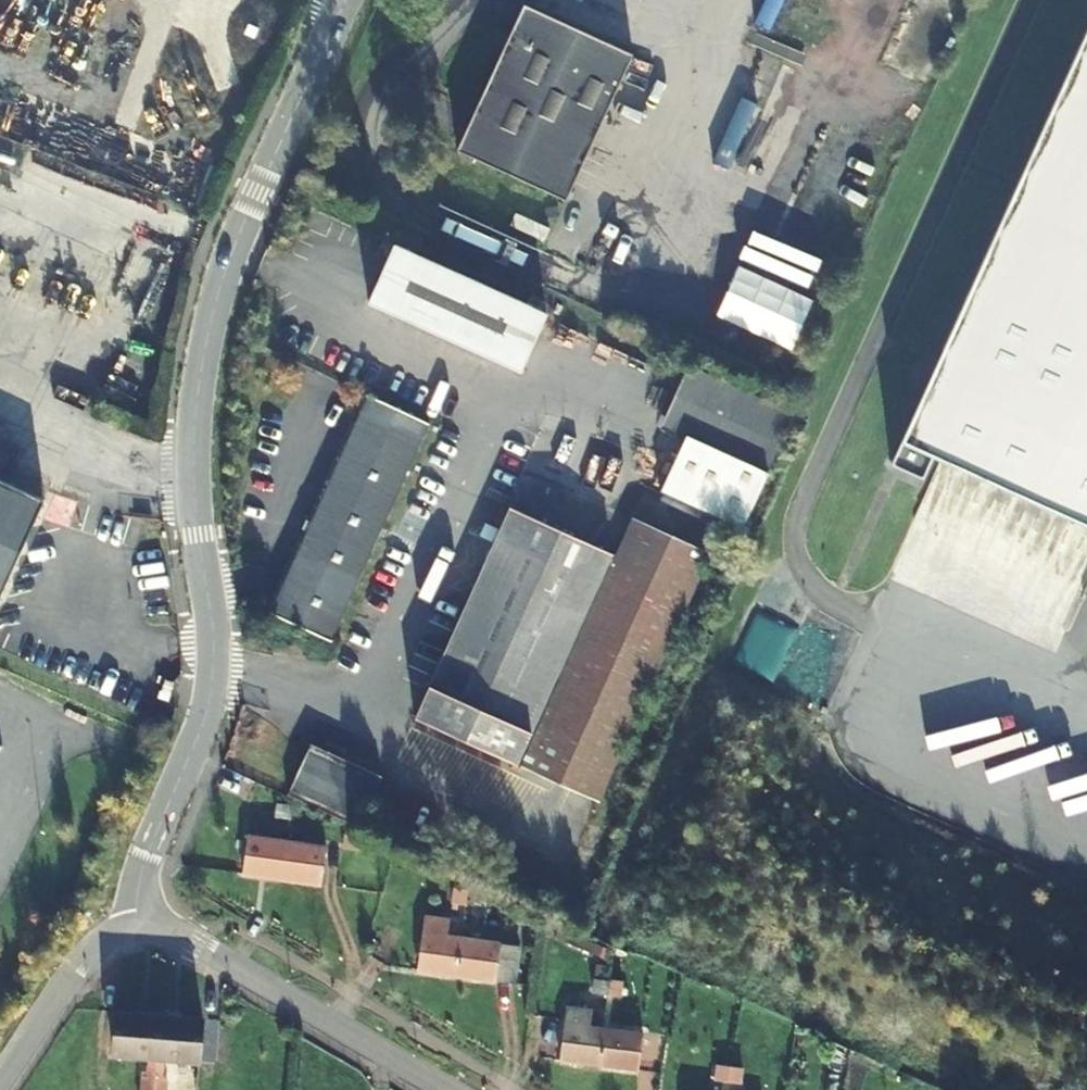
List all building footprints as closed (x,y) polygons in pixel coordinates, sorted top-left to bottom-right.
[(555,195),(620,50),(512,0),(444,144),(555,195)] [(891,463),(925,479),(935,458),(1086,527),(1086,29),(891,463)] [(816,268),(828,241),(773,216),(761,243),(816,268)] [(507,368),(533,311),(382,243),(356,299),(507,368)] [(716,318),(792,349),(814,297),(737,266),(716,318)] [(706,445),(733,386),(678,362),(651,419),(706,445)] [(262,610),(321,637),(418,421),(358,394),(262,610)] [(35,496),(0,480),(0,570),(35,496)] [(610,551),(502,503),(407,714),(593,797),(701,548),(626,515),(610,551)] [(778,685),(826,706),(857,636),(806,614),(799,630),(758,612),(736,662),(772,678),(791,635),(799,638),(778,685)] [(309,746),(289,792),(360,823),(380,777),(309,746)] [(240,875),(277,880),(282,842),(246,837),(240,875)] [(282,842),(277,880),(320,886),(325,848),(282,842)] [(457,978),(462,940),(422,934),(416,972),(457,978)] [(462,940),(457,978),(495,983),(500,945),(462,940)] [(160,1015),(116,1011),(112,1055),(148,1058),(146,1079),(141,1078),(140,1089),(155,1089),(160,1015)] [(155,1089),(167,1089),(168,1080),(162,1079),(164,1059),(198,1062),(202,1020),(160,1015),(155,1089)] [(599,1067),(604,1027),(564,1022),(558,1061),(599,1067)] [(604,1027),(599,1067),(638,1072),(643,1034),(604,1027)] [(858,1079),(844,1078),(844,1089),(857,1089),(858,1079)]
